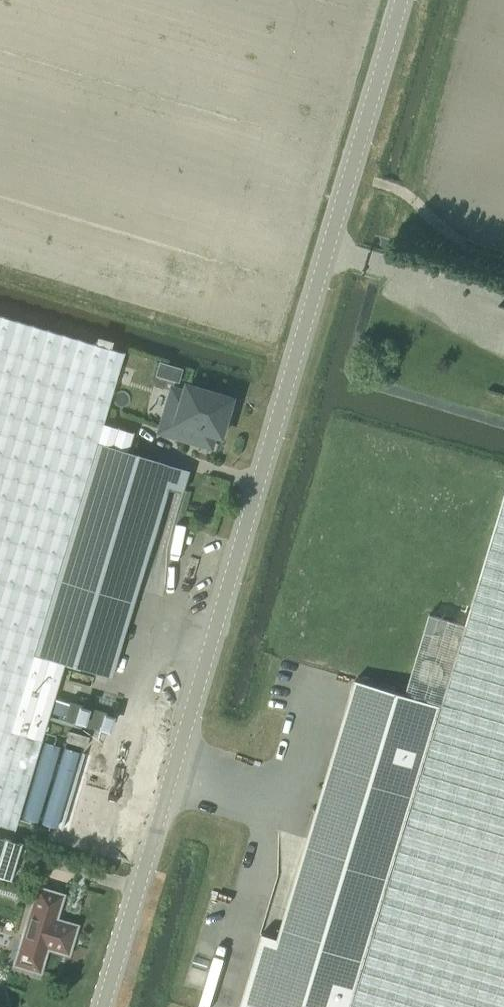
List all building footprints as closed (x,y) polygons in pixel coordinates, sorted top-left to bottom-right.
[(96,441),(127,450),(132,432),(102,423),(123,352),(0,315),(0,824),(14,829),(63,663),(35,653),(96,441)] [(215,433),(222,435),(233,398),(188,385),(186,392),(173,388),(161,431),(211,446),(215,433)] [(35,653),(63,663),(109,677),(167,485),(184,490),(190,470),(127,450),(96,441),(35,653)] [(465,624),(429,613),(404,694),(439,704),(350,1006),(503,1006),(503,495),(465,624)] [(404,694),(355,679),(277,938),(262,933),(240,1006),(350,1006),(439,704),(404,694)] [(64,718),(107,731),(113,713),(70,700),(64,718)] [(9,879),(20,843),(0,837),(0,876),(9,879)] [(45,946),(66,952),(74,925),(49,918),(57,893),(37,887),(31,908),(29,907),(18,942),(20,942),(14,963),(38,970),(45,946)]
